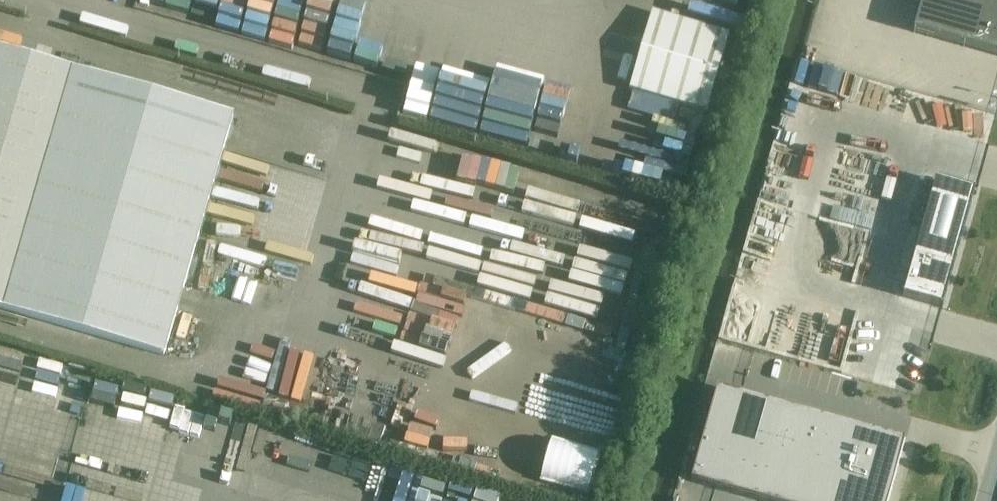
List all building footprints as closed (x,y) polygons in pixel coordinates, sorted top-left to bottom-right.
[(913,32),(996,56),(996,0),(922,0),(913,32)] [(706,113),(729,35),(652,13),(629,91),(706,113)] [(35,60),(0,49),(0,179),(35,60)] [(0,179),(0,309),(162,357),(198,237),(223,150),(233,117),(35,60),(0,179)] [(935,182),(902,298),(941,309),(974,193),(935,182)] [(690,482),(759,500),(886,500),(903,441),(716,389),(690,482)]
